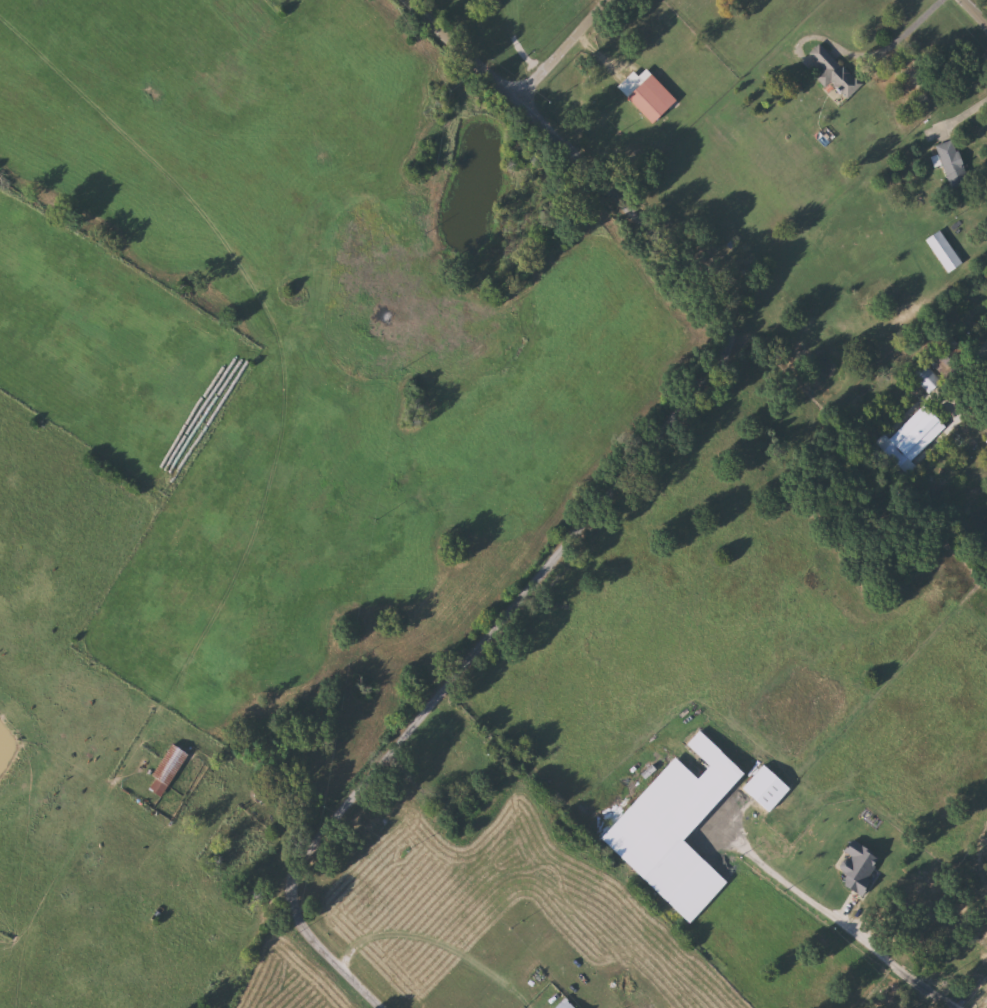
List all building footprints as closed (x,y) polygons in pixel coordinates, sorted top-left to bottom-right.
[(863,82),(850,95),(809,54),(821,41),(863,82)] [(679,99),(655,122),(629,95),(653,72),(679,99)] [(939,144),(957,137),(972,181),(953,187),(939,144)] [(964,263),(950,272),(927,240),(941,230),(964,263)] [(932,364),(948,335),(965,345),(949,373),(932,364)] [(601,838),(677,755),(701,777),(713,765),(689,743),(702,729),(749,772),(687,840),(731,880),(693,921),(601,838)] [(162,795),(150,787),(157,777),(153,775),(174,743),(190,753),(162,795)] [(793,788),(770,811),(744,785),(767,762),(793,788)] [(866,882),(871,886),(865,894),(845,880),(850,873),(838,865),(856,839),(883,857),(866,882)] [(568,999),(577,1007),(559,1007),(568,999)]
